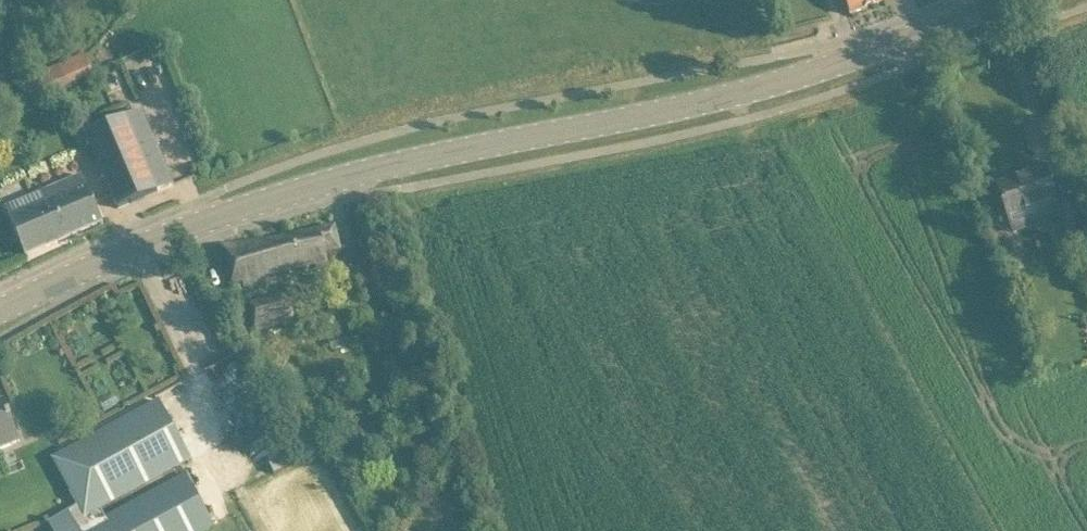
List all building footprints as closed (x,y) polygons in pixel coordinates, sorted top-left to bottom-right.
[(851,16),(889,1),(889,0),(845,0),(851,16)] [(85,54),(20,81),(24,89),(31,104),(55,93),(95,75),(85,54)] [(86,135),(89,142),(118,210),(174,186),(142,112),(86,135)] [(998,188),(1003,201),(1001,202),(1002,206),(1004,210),(1005,209),(1010,222),(1041,211),(1045,224),(1061,218),(1071,247),(1086,242),(1086,237),(1081,221),(1074,200),(1058,206),(1045,171),(998,188)] [(10,220),(26,258),(104,225),(83,176),(46,192),(51,203),(10,220)] [(327,255),(340,252),(335,227),(264,243),(263,240),(221,248),(225,269),(229,286),(240,284),(241,290),(268,284),(266,278),(329,265),(327,255)] [(245,305),(253,334),(295,322),(288,294),(245,305)] [(81,517),(190,457),(160,402),(52,462),(77,506),(48,523),(52,530),(206,530),(212,528),(216,525),(187,473),(87,528),(81,517)] [(20,442),(5,403),(0,404),(0,450),(20,442)] [(427,422),(417,425),(420,436),(430,433),(427,422)]
